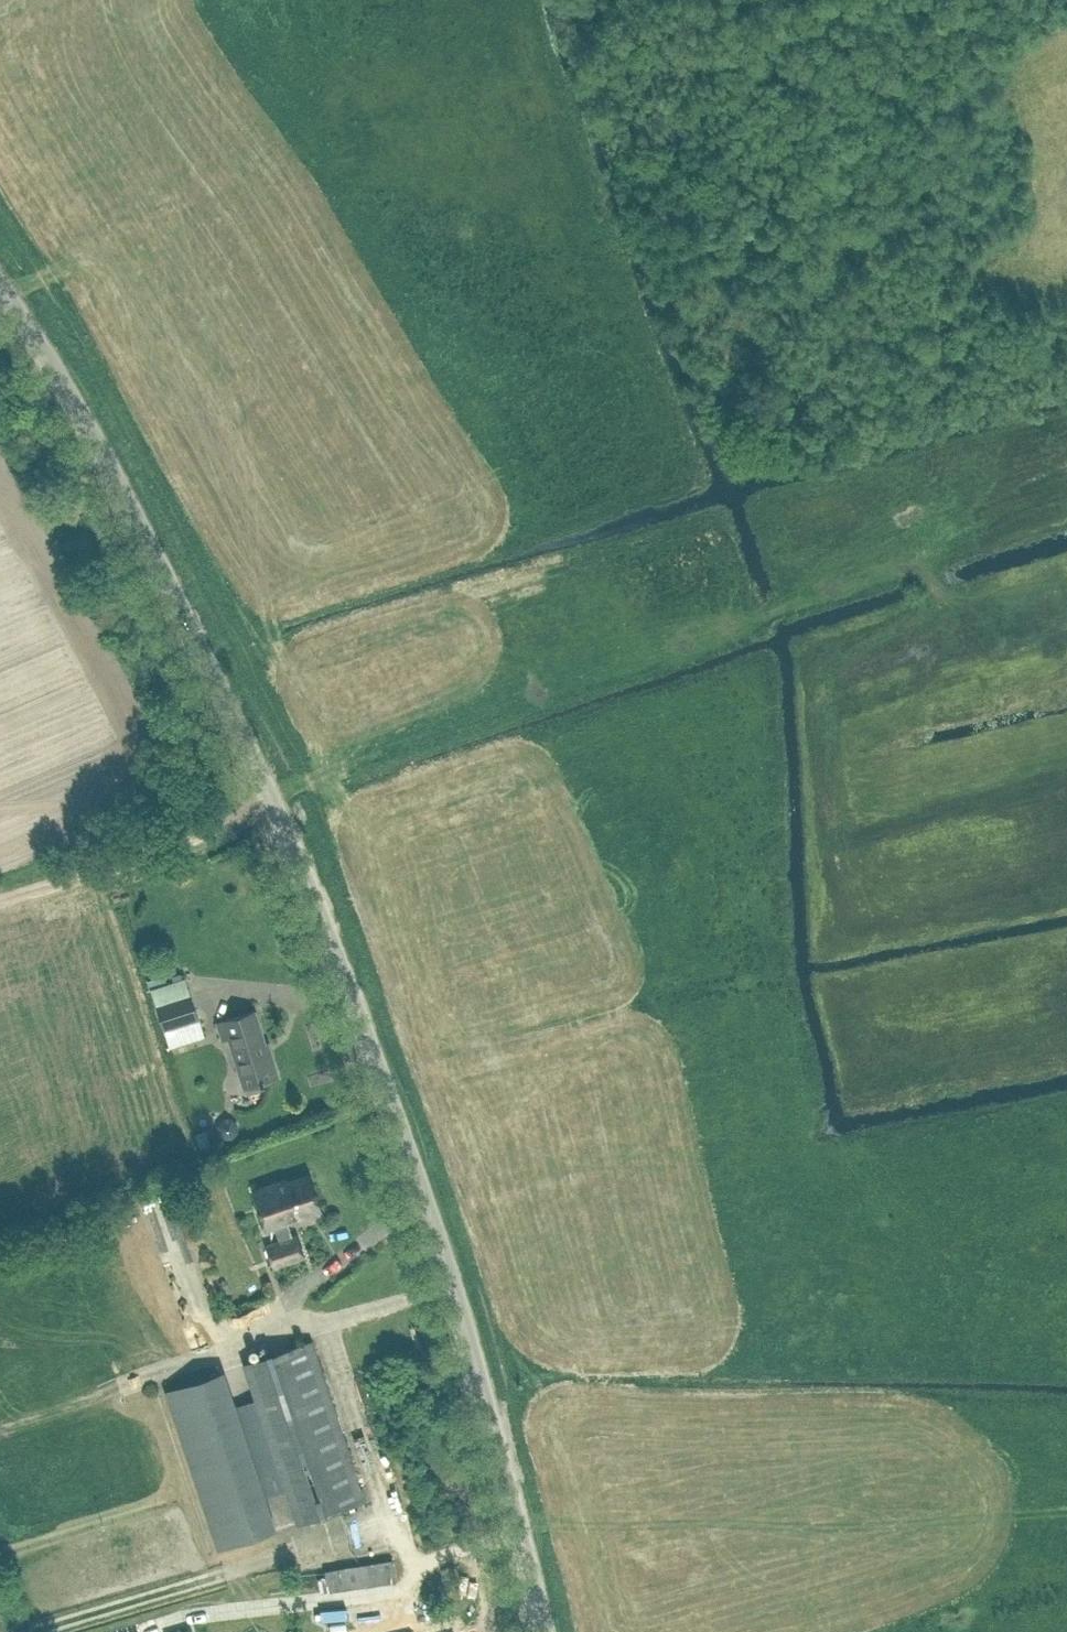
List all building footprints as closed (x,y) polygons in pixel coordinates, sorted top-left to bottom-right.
[(180,754),(183,761),(193,757),(191,750),(180,754)] [(181,972),(147,981),(149,991),(183,983),(181,972)] [(164,1029),(197,1018),(189,991),(155,1003),(164,1029)] [(275,1077),(255,1010),(217,1022),(222,1038),(228,1035),(244,1087),(275,1077)] [(265,1244),(268,1252),(273,1266),(303,1256),(296,1233),(290,1235),(285,1220),(320,1208),(307,1173),(279,1183),(278,1180),(253,1189),(266,1226),(275,1223),(280,1239),(265,1244)] [(365,1499),(311,1339),(241,1363),(252,1397),(232,1405),(220,1370),(163,1389),(216,1550),(274,1530),(263,1496),(284,1488),(296,1523),(365,1499)] [(402,1424),(398,1409),(382,1414),(386,1429),(402,1424)] [(382,1558),(311,1561),(311,1581),(383,1577),(382,1558)]
